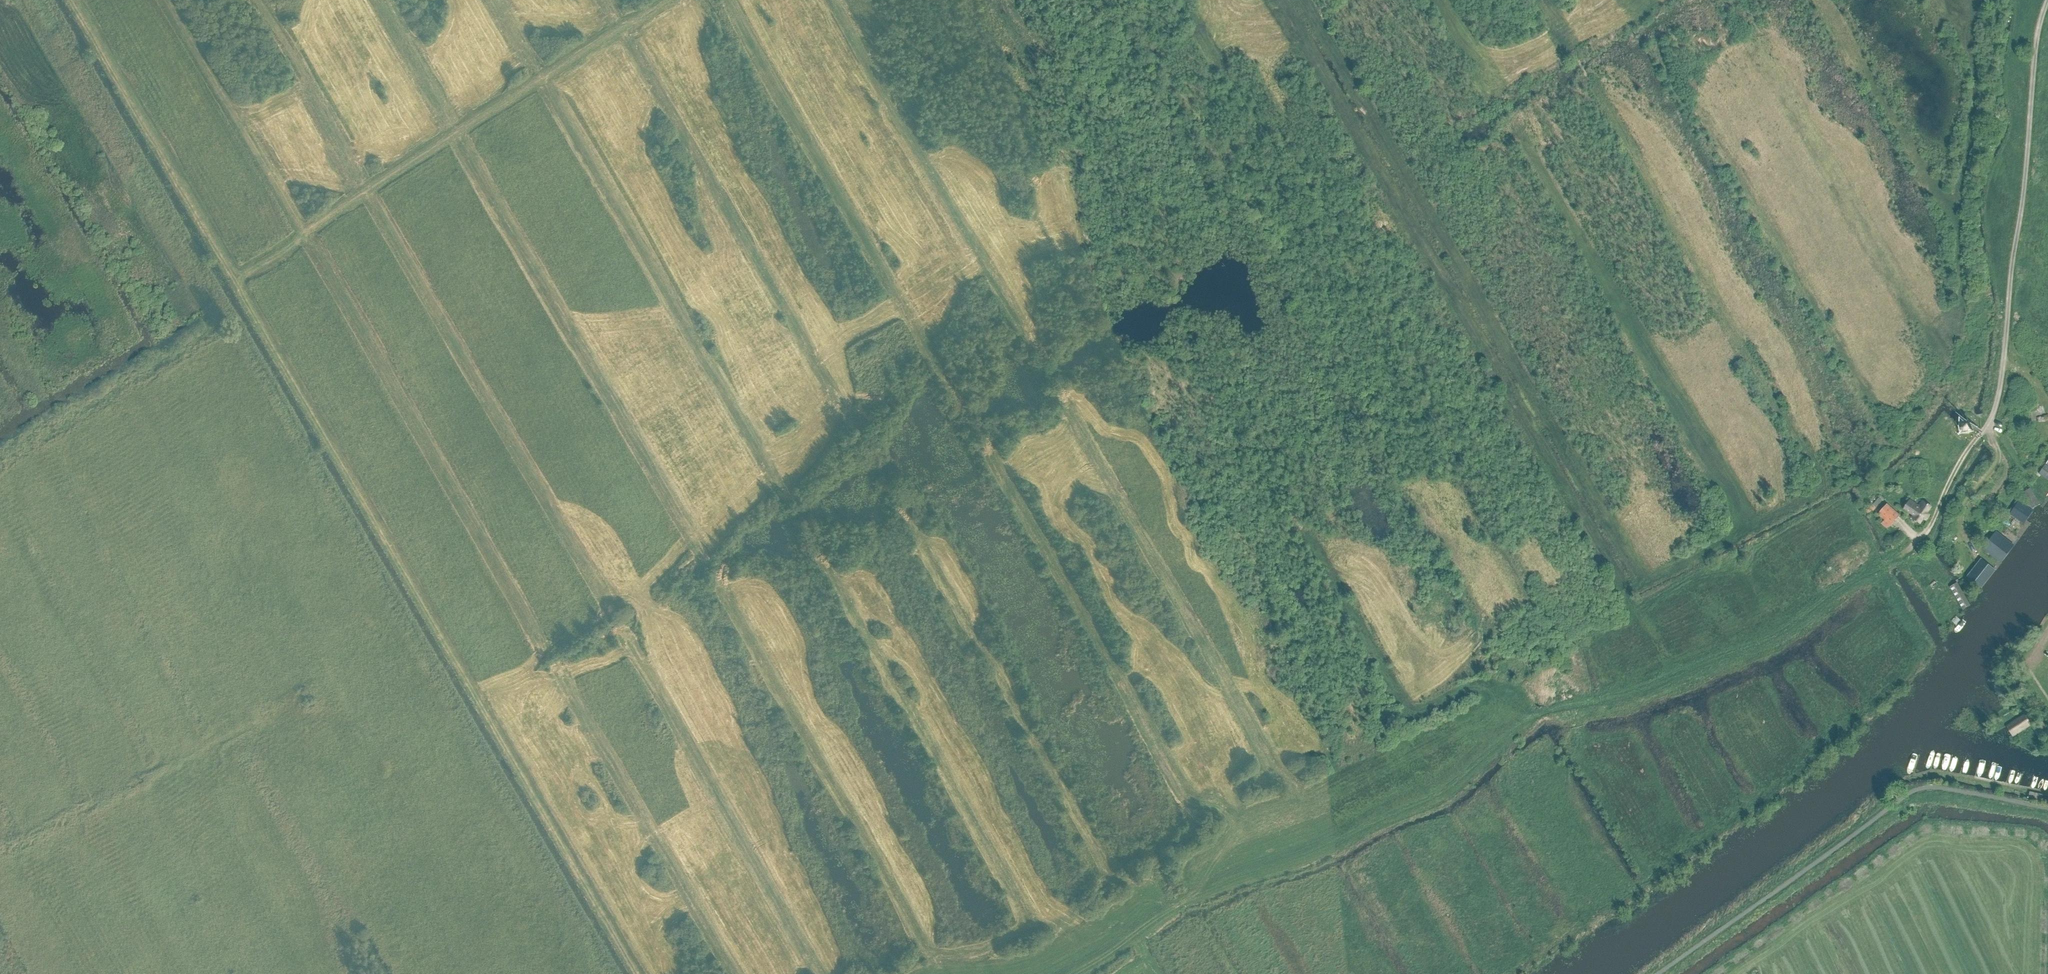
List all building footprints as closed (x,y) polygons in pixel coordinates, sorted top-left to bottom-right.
[(1968,418),(1961,419),(1957,424),(1957,430),(1962,435),(1969,434),(1973,429),(1973,423),(1968,418)] [(2040,472),(2039,474),(2047,480),(2047,465),(2046,464),(2040,472)] [(2030,488),(2023,492),(2032,508),(2040,504),(2030,488)] [(1870,508),(1873,511),(1882,501),(1878,499),(1870,508)] [(1910,499),(1904,509),(1912,515),(1911,517),(1921,523),(1923,519),(1926,520),(1930,515),(1928,513),(1932,507),(1922,500),(1919,505),(1910,499)] [(2019,501),(2010,514),(2023,523),(2033,511),(2019,501)] [(1884,521),(1881,524),(1887,529),(1890,526),(1891,526),(1900,516),(1887,504),(1884,508),(1882,505),(1876,511),(1879,514),(1878,515),(1884,521)] [(2017,536),(2021,529),(2010,523),(2006,530),(2017,536)] [(2000,561),(2013,545),(1996,532),(1983,548),(2000,561)] [(1981,559),(1973,569),(1968,576),(1982,587),(1994,569),(1981,559)] [(1970,605),(1957,583),(1950,587),(1962,610),(1970,605)] [(2024,714),(2007,725),(2013,736),(2031,725),(2024,714)] [(2042,723),(2038,726),(2044,736),(2047,733),(2047,732),(2042,723)] [(2042,794),(2030,792),(2028,798),(2041,800),(2041,798),(2042,794)]
